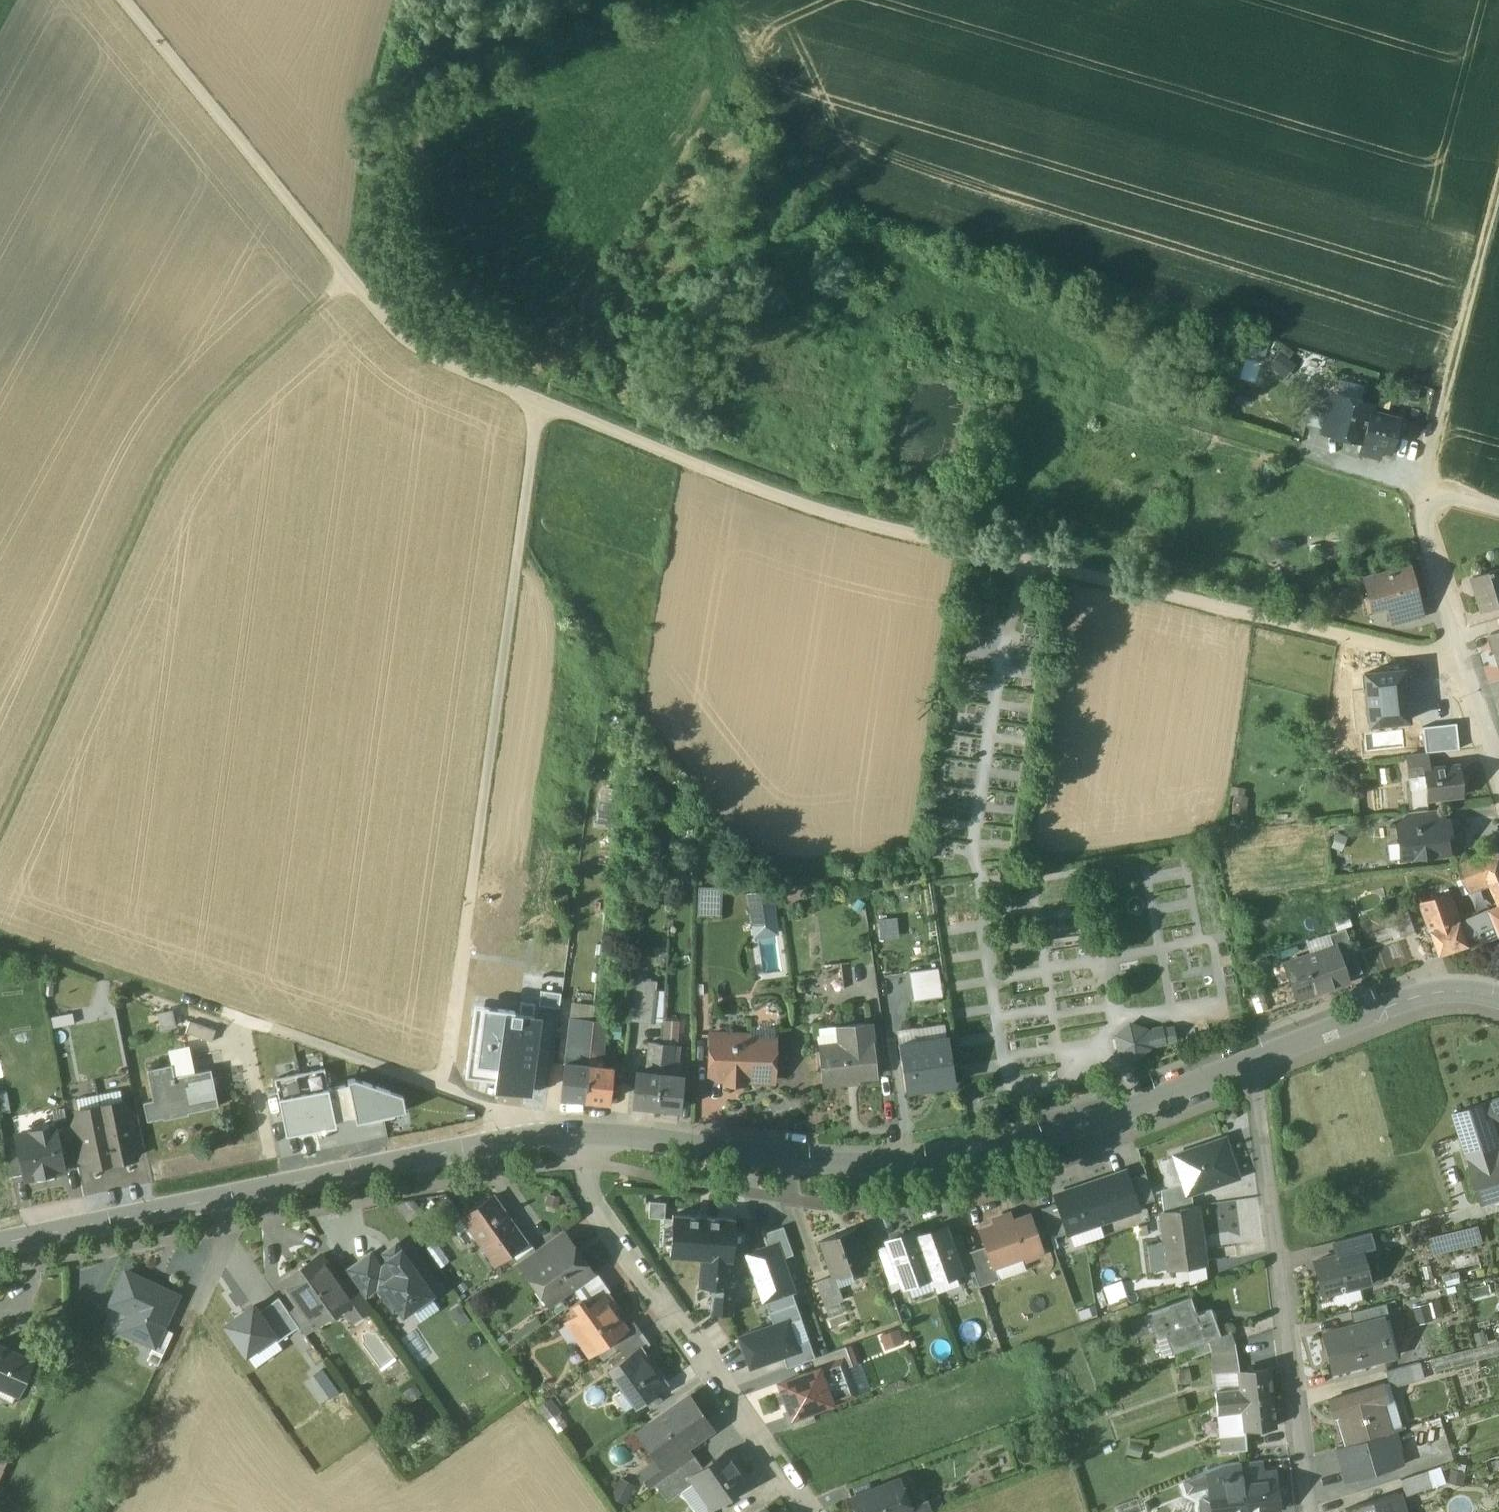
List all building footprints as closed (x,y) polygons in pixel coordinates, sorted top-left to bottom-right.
[(1252,352),(1265,356),(1270,341),(1256,338),(1252,352)] [(1294,365),(1279,353),(1269,367),(1282,377),(1286,377),(1286,376),(1294,365)] [(1406,385),(1401,398),(1415,403),(1419,389),(1406,385)] [(1346,397),(1336,395),(1330,398),(1321,431),(1360,441),(1361,441),(1369,411),(1371,404),(1352,399),(1348,401),(1346,397)] [(1399,420),(1369,411),(1361,441),(1360,441),(1357,452),(1379,458),(1381,451),(1390,453),(1399,420)] [(1408,565),(1364,578),(1370,597),(1376,595),(1380,607),(1388,605),(1416,597),(1412,585),(1414,585),(1413,582),(1410,583),(1406,569),(1409,569),(1408,565)] [(1474,575),(1480,596),(1482,595),(1486,608),(1484,608),(1485,610),(1498,605),(1498,568),(1474,575)] [(1416,597),(1388,605),(1393,624),(1421,616),(1416,597)] [(1365,674),(1370,724),(1407,720),(1402,671),(1365,674)] [(1423,726),(1425,753),(1460,749),(1457,723),(1423,726)] [(1426,755),(1405,757),(1406,774),(1422,772),(1422,770),(1428,769),(1426,755)] [(1428,769),(1422,770),(1422,772),(1424,782),(1419,782),(1419,789),(1424,789),(1426,800),(1461,796),(1458,766),(1428,769)] [(598,800),(597,824),(614,825),(614,800),(598,800)] [(1443,809),(1407,813),(1408,825),(1445,821),(1443,809)] [(1408,825),(1397,827),(1398,838),(1403,842),(1404,858),(1452,853),(1450,836),(1448,836),(1446,821),(1445,821),(1408,825)] [(1458,865),(1460,871),(1466,886),(1468,891),(1491,881),(1496,893),(1498,891),(1498,848),(1458,865)] [(701,885),(700,908),(721,909),(721,886),(701,885)] [(1451,891),(1422,901),(1442,953),(1470,943),(1463,925),(1451,891)] [(777,931),(771,892),(747,896),(753,935),(777,931)] [(1407,906),(1393,911),(1401,934),(1415,929),(1407,906)] [(880,920),(882,936),(900,933),(897,917),(880,920)] [(1472,926),(1470,922),(1463,925),(1470,943),(1471,946),(1498,934),(1498,927),(1495,917),(1472,926)] [(579,924),(578,959),(597,959),(598,924),(579,924)] [(1362,972),(1345,928),(1329,933),(1333,946),(1335,945),(1346,978),(1362,972)] [(1333,946),(1284,963),(1296,999),(1347,982),(1346,978),(1335,945),(1333,946)] [(937,966),(910,971),(914,1000),(942,996),(937,966)] [(636,1009),(652,1011),(655,980),(638,978),(636,1009)] [(530,1094),(541,1014),(533,1013),(534,1004),(520,1002),(519,1011),(508,1009),(498,1078),(496,1090),(530,1094)] [(465,1073),(498,1078),(508,1009),(474,1005),(465,1073)] [(53,1026),(73,1022),(71,1013),(51,1017),(53,1026)] [(593,1020),(571,1018),(566,1063),(589,1066),(593,1020)] [(607,1021),(593,1020),(589,1066),(597,1066),(597,1060),(599,1060),(603,1057),(607,1021)] [(622,1025),(607,1021),(606,1038),(620,1039),(622,1025)] [(188,1032),(214,1041),(217,1032),(191,1023),(188,1032)] [(870,1023),(838,1026),(840,1044),(819,1046),(821,1084),(847,1082),(847,1078),(876,1075),(873,1042),(871,1042),(870,1023)] [(1145,1030),(1129,1024),(1117,1036),(1120,1052),(1136,1058),(1148,1047),(1148,1045),(1164,1042),(1164,1041),(1175,1039),(1173,1027),(1162,1029),(1162,1028),(1146,1031),(1145,1030)] [(749,1035),(711,1034),(710,1077),(724,1077),(724,1080),(743,1081),(744,1078),(773,1079),(775,1041),(752,1041),(752,1033),(749,1033),(749,1035)] [(948,1044),(920,1048),(919,1041),(899,1044),(906,1090),(955,1082),(948,1036),(947,1036),(948,1044)] [(664,1044),(651,1042),(648,1063),(652,1067),(653,1067),(652,1072),(660,1073),(664,1044)] [(676,1045),(664,1044),(660,1073),(668,1074),(668,1069),(669,1069),(673,1066),(676,1045)] [(192,1060),(147,1069),(153,1100),(143,1102),(147,1120),(164,1117),(164,1119),(189,1114),(188,1111),(218,1105),(210,1068),(194,1072),(192,1060)] [(589,1066),(566,1063),(563,1095),(585,1098),(589,1066)] [(597,1066),(589,1066),(585,1098),(609,1100),(612,1068),(597,1066)] [(275,1078),(279,1098),(328,1088),(324,1068),(275,1078)] [(652,1072),(638,1071),(634,1104),(656,1106),(660,1073),(652,1072)] [(668,1074),(660,1073),(656,1106),(679,1109),(683,1076),(668,1074)] [(356,1123),(405,1112),(402,1094),(354,1078),(348,1080),(348,1084),(328,1088),(279,1098),(287,1135),(298,1133),(298,1135),(336,1127),(335,1119),(355,1115),(356,1123)] [(1487,1101),(1494,1122),(1498,1121),(1498,1098),(1487,1101)] [(123,1100),(101,1105),(112,1161),(135,1157),(133,1149),(132,1149),(126,1116),(126,1115),(123,1100)] [(1455,1112),(1484,1203),(1498,1198),(1498,1138),(1494,1122),(1487,1101),(1455,1112)] [(101,1105),(78,1109),(81,1124),(88,1158),(90,1166),(112,1161),(101,1105)] [(126,1115),(126,1116),(132,1149),(133,1149),(145,1147),(138,1113),(126,1115)] [(81,1124),(70,1126),(77,1160),(88,1158),(81,1124)] [(55,1126),(16,1134),(25,1178),(64,1170),(63,1163),(56,1129),(55,1126)] [(70,1126),(56,1129),(63,1163),(77,1160),(70,1126)] [(1224,1138),(1173,1156),(1182,1183),(1186,1195),(1191,1193),(1238,1177),(1224,1138)] [(1058,1202),(1069,1232),(1138,1209),(1137,1205),(1128,1180),(1125,1172),(1056,1196),(1058,1202)] [(1145,1174),(1128,1180),(1137,1205),(1154,1199),(1145,1174)] [(1161,1190),(1163,1212),(1175,1210),(1174,1209),(1193,1206),(1191,1193),(1186,1195),(1182,1183),(1161,1190)] [(505,1211),(494,1195),(463,1216),(495,1263),(526,1241),(512,1220),(510,1221),(504,1212),(505,1211)] [(650,1217),(665,1218),(665,1202),(650,1201),(650,1217)] [(1052,1238),(1069,1232),(1058,1202),(1041,1208),(1052,1238)] [(1193,1206),(1174,1209),(1175,1210),(1163,1212),(1160,1212),(1168,1268),(1205,1263),(1197,1206),(1193,1206)] [(1010,1212),(993,1218),(995,1223),(980,1229),(986,1244),(993,1264),(994,1263),(1022,1254),(1027,1256),(1033,1254),(1035,1249),(1040,1247),(1028,1214),(1013,1220),(1010,1212)] [(671,1255),(732,1260),(735,1219),(674,1215),(671,1255)] [(1434,1256),(1484,1244),(1478,1224),(1429,1237),(1434,1256)] [(917,1236),(916,1236),(930,1276),(929,1276),(931,1281),(960,1271),(949,1239),(944,1226),(917,1236)] [(783,1227),(762,1234),(766,1247),(777,1244),(782,1259),(793,1255),(783,1227)] [(564,1230),(520,1261),(528,1272),(533,1269),(545,1287),(549,1285),(558,1298),(590,1275),(577,1257),(574,1257),(572,1258),(567,1252),(573,1248),(574,1245),(564,1230)] [(915,1230),(886,1240),(888,1246),(899,1278),(902,1286),(929,1276),(930,1276),(916,1236),(917,1236),(915,1230)] [(1369,1232),(1334,1241),(1337,1255),(1361,1249),(1361,1250),(1373,1247),(1369,1232)] [(857,1235),(841,1240),(838,1234),(821,1240),(833,1275),(833,1276),(834,1275),(867,1264),(857,1235)] [(960,1235),(949,1239),(960,1271),(972,1267),(966,1251),(960,1235)] [(764,1301),(769,1314),(796,1304),(792,1292),(793,1291),(782,1259),(777,1244),(766,1247),(746,1254),(763,1302),(764,1301)] [(986,1244),(966,1251),(972,1267),(978,1285),(999,1278),(994,1263),(993,1264),(986,1244)] [(888,1246),(877,1250),(888,1282),(899,1278),(888,1246)] [(403,1315),(440,1289),(410,1247),(403,1252),(401,1250),(387,1260),(388,1262),(381,1268),(389,1279),(377,1288),(394,1311),(398,1308),(403,1315)] [(1337,1255),(1314,1261),(1322,1294),(1369,1282),(1361,1250),(1361,1249),(1337,1255)] [(351,1278),(365,1297),(377,1288),(389,1279),(381,1268),(371,1254),(349,1269),(354,1276),(351,1278)] [(342,1285),(320,1255),(283,1281),(300,1306),(310,1320),(312,1319),(332,1305),(336,1312),(351,1301),(353,1300),(342,1285)] [(732,1260),(702,1258),(700,1286),(713,1287),(711,1313),(731,1314),(734,1275),(731,1275),(732,1260)] [(130,1334),(154,1345),(162,1328),(177,1296),(126,1273),(112,1303),(131,1312),(135,1323),(130,1334)] [(833,1275),(815,1281),(824,1306),(843,1299),(834,1275),(833,1276),(833,1275)] [(365,1297),(351,1278),(342,1285),(353,1300),(351,1301),(361,1315),(372,1308),(365,1297)] [(604,1295),(567,1322),(581,1342),(585,1339),(594,1351),(614,1337),(627,1328),(626,1326),(604,1295)] [(279,1342),(300,1326),(279,1297),(258,1312),(274,1335),(279,1342)] [(1189,1297),(1147,1312),(1162,1355),(1173,1352),(1186,1347),(1187,1347),(1219,1335),(1219,1334),(1210,1308),(1197,1313),(1195,1309),(1194,1310),(1189,1297)] [(1385,1302),(1350,1311),(1353,1324),(1377,1318),(1378,1321),(1390,1318),(1385,1302)] [(1417,1321),(1434,1317),(1431,1302),(1414,1306),(1417,1321)] [(740,1337),(750,1367),(798,1351),(788,1324),(801,1319),(796,1304),(769,1314),(773,1326),(740,1337)] [(227,1325),(247,1353),(274,1335),(258,1312),(253,1306),(227,1325)] [(310,1320),(300,1306),(290,1313),(300,1326),(304,1332),(316,1324),(312,1319),(310,1320)] [(1353,1324),(1323,1332),(1333,1371),(1387,1357),(1383,1341),(1385,1340),(1384,1335),(1382,1336),(1378,1321),(1377,1318),(1353,1324)] [(634,1321),(626,1326),(627,1328),(614,1337),(621,1346),(642,1332),(634,1321)] [(885,1349),(902,1343),(896,1327),(879,1334),(885,1349)] [(173,1333),(162,1328),(148,1360),(159,1365),(173,1333)] [(1230,1330),(1219,1334),(1219,1335),(1187,1347),(1191,1358),(1211,1351),(1234,1342),(1230,1330)] [(621,1346),(619,1348),(626,1358),(639,1349),(641,1351),(651,1344),(642,1332),(621,1346)] [(1234,1342),(1211,1351),(1212,1368),(1237,1361),(1234,1342)] [(0,1346),(0,1384),(17,1392),(31,1361),(0,1346)] [(845,1346),(812,1358),(816,1370),(818,1369),(840,1361),(843,1368),(852,1365),(845,1346)] [(1186,1347),(1173,1352),(1177,1364),(1191,1358),(1187,1347),(1186,1347)] [(641,1351),(639,1349),(626,1358),(610,1370),(626,1392),(632,1388),(640,1401),(666,1383),(652,1364),(651,1365),(641,1351)] [(840,1361),(818,1369),(830,1402),(852,1394),(843,1368),(840,1361)] [(1237,1361),(1212,1368),(1215,1390),(1239,1388),(1238,1371),(1239,1371),(1237,1361)] [(1410,1364),(1386,1370),(1390,1387),(1414,1381),(1410,1364)] [(1239,1371),(1238,1371),(1239,1388),(1241,1400),(1272,1397),(1269,1368),(1239,1371)] [(816,1370),(780,1383),(792,1415),(792,1416),(811,1409),(830,1402),(818,1369),(816,1370)] [(1383,1384),(1329,1400),(1335,1418),(1339,1416),(1347,1444),(1391,1431),(1383,1404),(1389,1402),(1383,1384)] [(1239,1388),(1215,1390),(1216,1402),(1241,1400),(1239,1388)] [(1272,1397),(1241,1400),(1242,1412),(1243,1428),(1275,1425),(1272,1397)] [(688,1399),(643,1430),(661,1456),(665,1461),(681,1450),(710,1430),(688,1399)] [(1241,1400),(1216,1402),(1218,1414),(1242,1412),(1241,1400)] [(811,1409),(792,1416),(792,1415),(788,1416),(793,1429),(815,1420),(811,1409)] [(1347,1444),(1336,1447),(1346,1481),(1403,1465),(1393,1431),(1347,1444)] [(661,1456),(638,1472),(649,1488),(656,1483),(688,1460),(681,1450),(665,1461),(661,1456)] [(748,1482),(725,1451),(703,1467),(691,1476),(692,1477),(713,1507),(748,1482)] [(688,1460),(656,1483),(665,1496),(692,1477),(691,1476),(703,1467),(695,1456),(688,1460)] [(1217,1495),(1243,1493),(1241,1474),(1260,1472),(1258,1461),(1223,1465),(1183,1481),(1187,1493),(1207,1487),(1207,1496),(1204,1496),(1199,1501),(1201,1511),(1219,1511),(1217,1495)] [(1428,1470),(1400,1479),(1405,1495),(1433,1486),(1428,1470)] [(1241,1474),(1243,1493),(1245,1511),(1275,1511),(1278,1511),(1275,1479),(1261,1480),(1260,1472),(1241,1474)] [(851,1497),(857,1511),(902,1511),(906,1510),(905,1509),(894,1480),(851,1497)] [(1344,1509),(1345,1511),(1405,1511),(1399,1492),(1344,1509)] [(1217,1495),(1219,1511),(1245,1511),(1243,1493),(1217,1495)] [(905,1509),(906,1510),(902,1511),(932,1511),(927,1500),(905,1509)]
